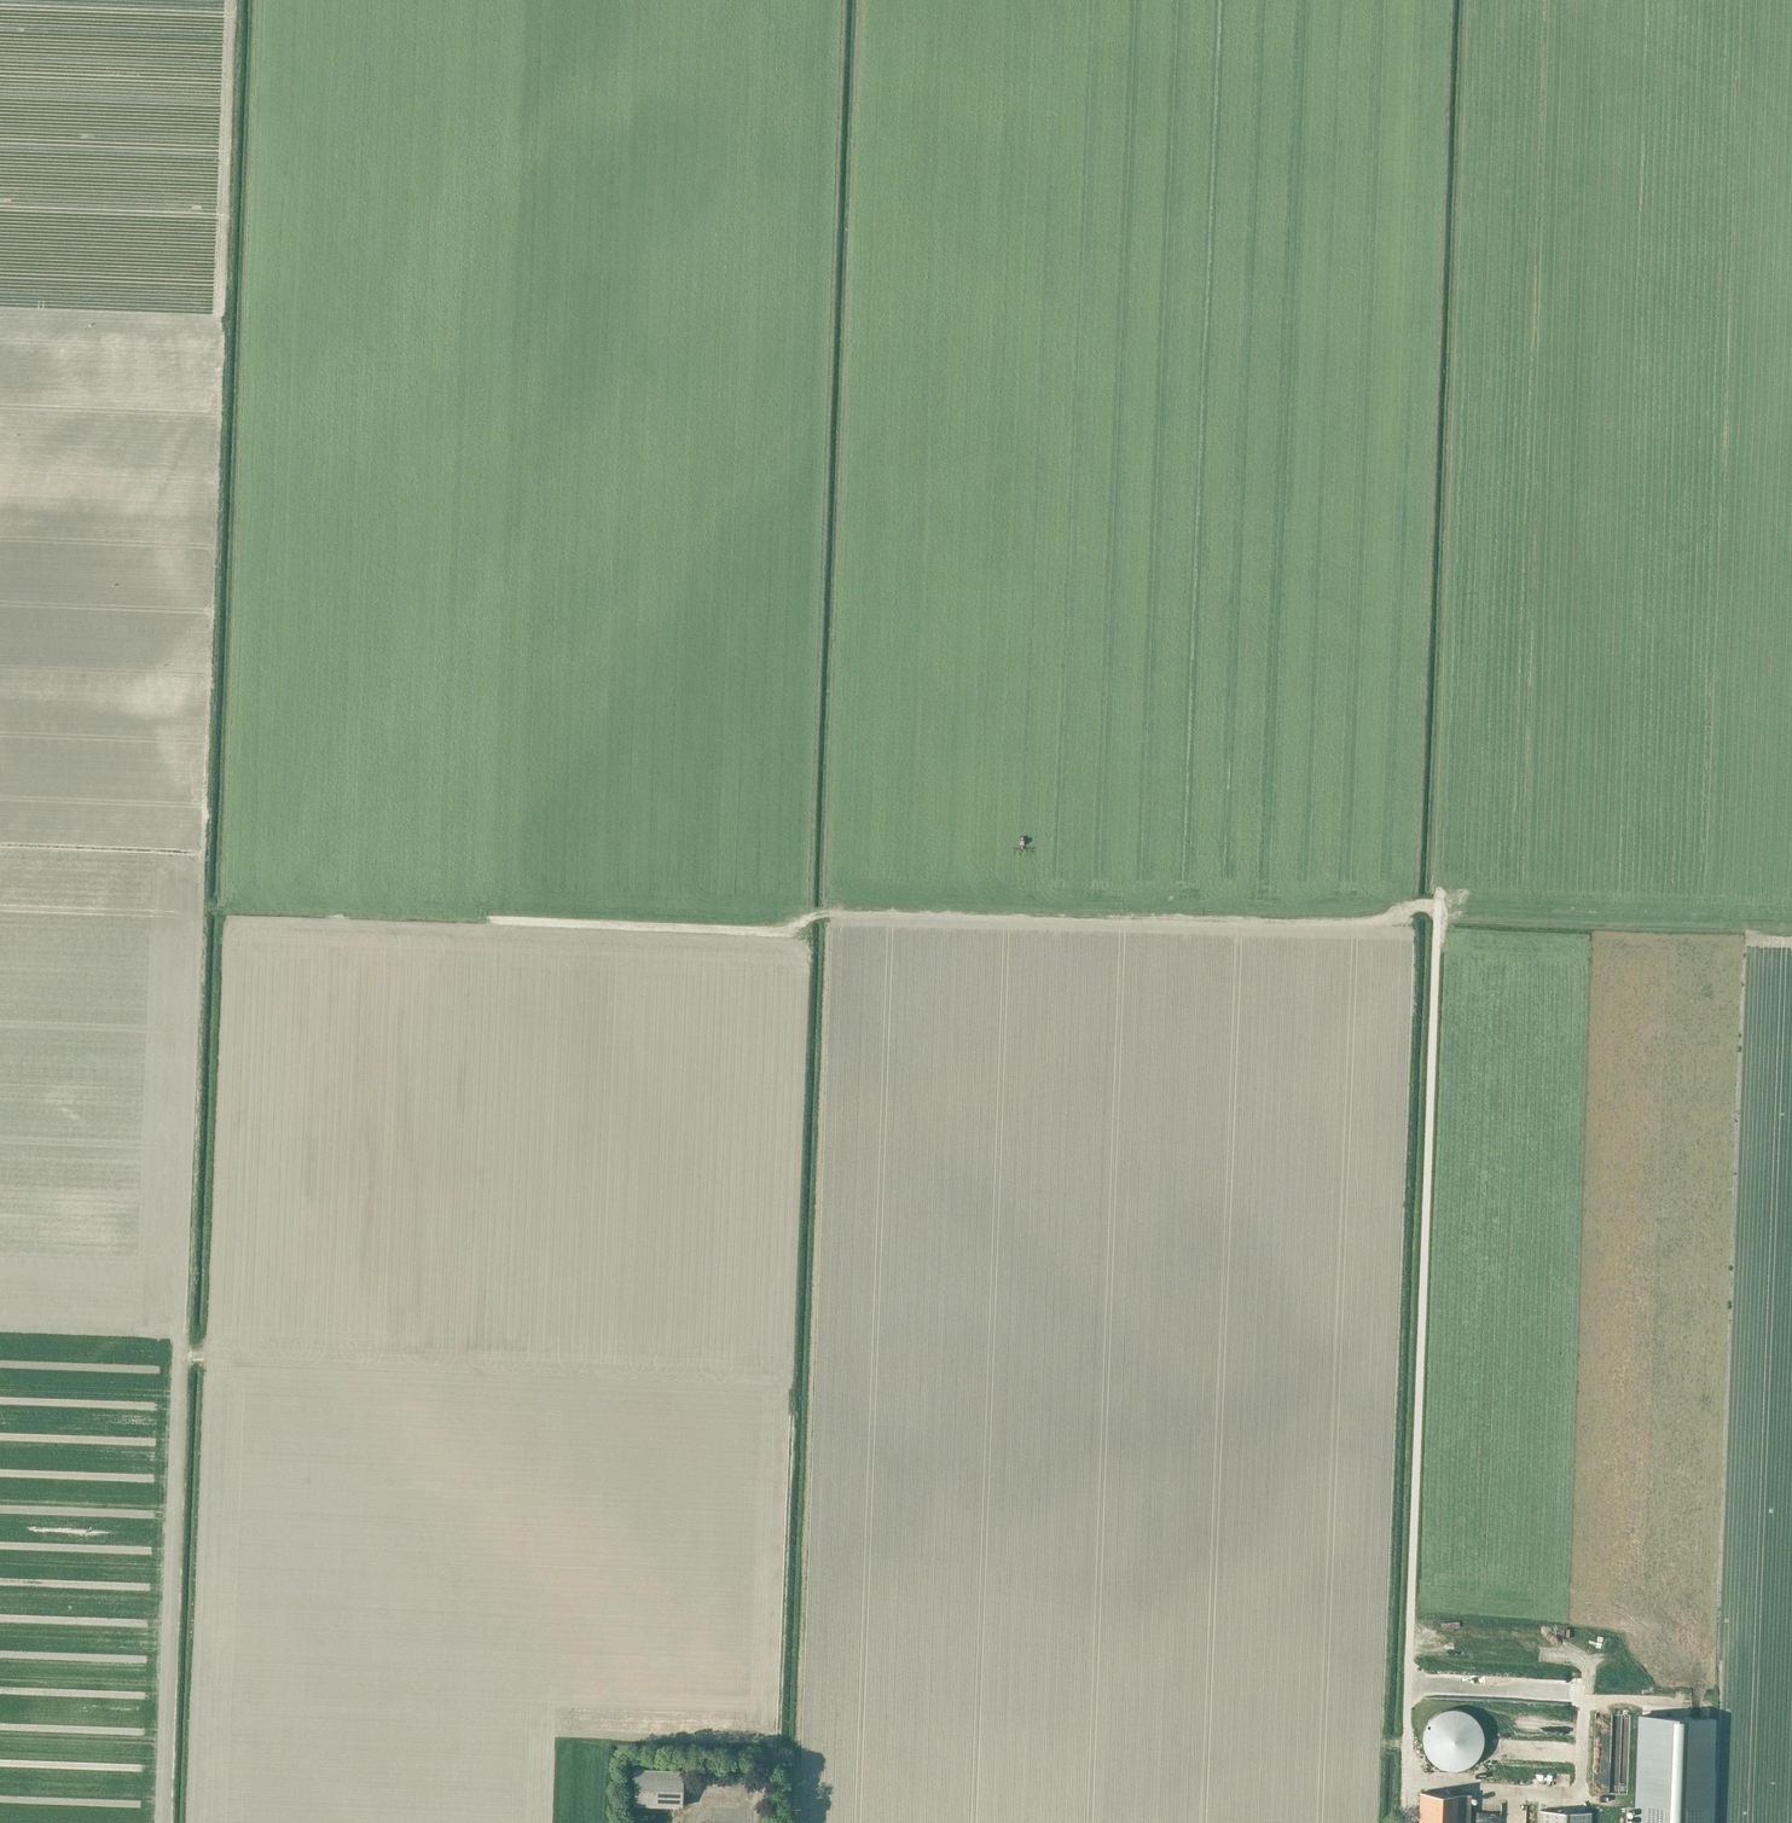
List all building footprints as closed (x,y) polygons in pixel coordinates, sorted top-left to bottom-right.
[(1451,1770),(1454,1770),(1456,1770),(1459,1769),(1461,1769),(1464,1768),(1466,1767),(1469,1766),(1471,1764),(1473,1763),(1475,1761),(1477,1759),(1478,1757),(1480,1755),(1481,1752),(1482,1750),(1483,1747),(1483,1745),(1484,1742),(1484,1740),(1484,1737),(1483,1734),(1483,1732),(1482,1729),(1481,1727),(1480,1724),(1478,1722),(1477,1720),(1475,1718),(1473,1716),(1471,1715),(1469,1713),(1466,1712),(1464,1711),(1461,1710),(1459,1710),(1456,1709),(1454,1709),(1451,1709),(1448,1710),(1446,1710),(1443,1711),(1441,1712),(1439,1713),(1436,1715),(1434,1716),(1432,1718),(1431,1720),(1429,1722),(1427,1724),(1426,1727),(1425,1729),(1424,1732),(1424,1734),(1424,1737),(1423,1740),(1424,1742),(1424,1745),(1424,1747),(1425,1750),(1426,1752),(1427,1755),(1429,1757),(1431,1759),(1432,1761),(1434,1763),(1436,1764),(1439,1766),(1441,1767),(1443,1768),(1446,1769),(1448,1769),(1451,1770)] [(1717,1718),(1644,1715),(1640,1822),(1713,1822),(1717,1718)] [(635,1805),(683,1807),(684,1769),(635,1767),(635,1805)] [(1420,1792),(1419,1822),(1469,1822),(1471,1794),(1420,1792)] [(1539,1821),(1539,1822),(1590,1822),(1591,1812),(1540,1810),(1539,1821)]
